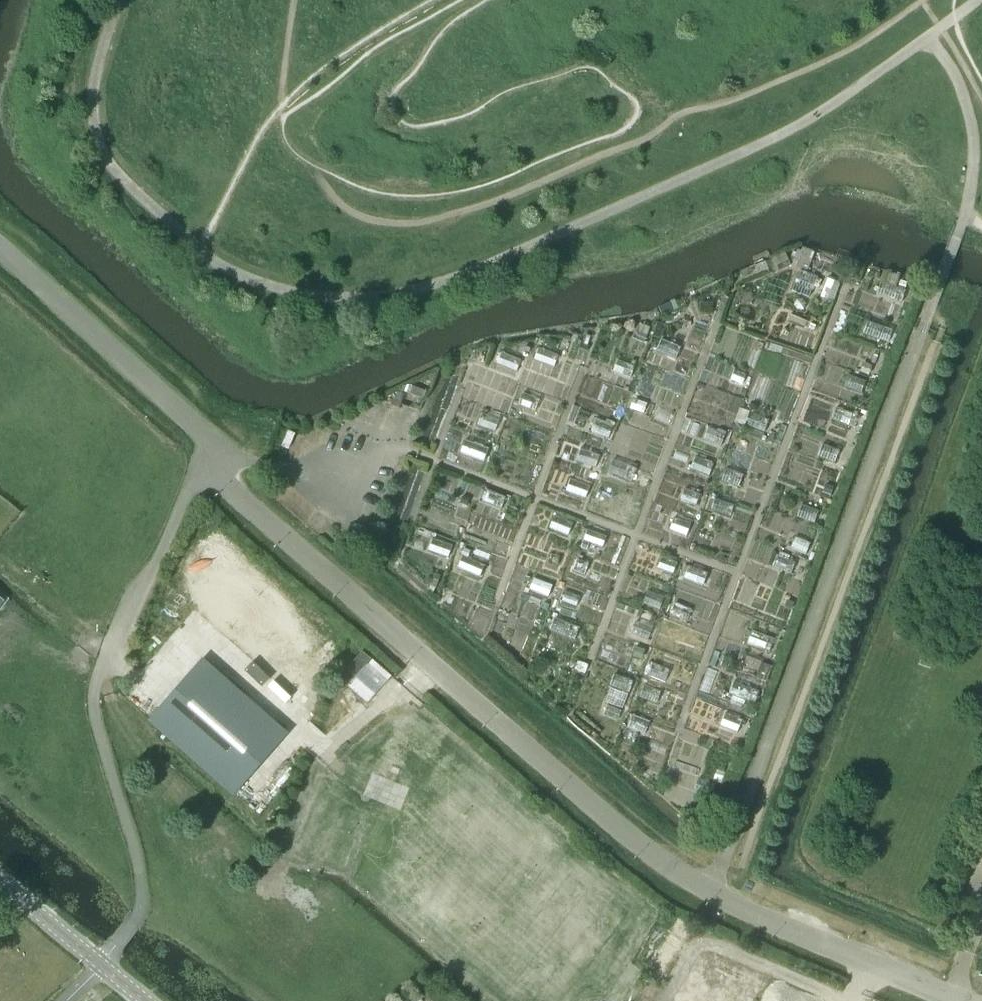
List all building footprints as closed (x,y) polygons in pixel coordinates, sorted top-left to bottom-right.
[(233,796),(286,734),(202,660),(149,722),(233,796)] [(777,1000),(830,1000),(831,999),(788,978),(777,1000)]
